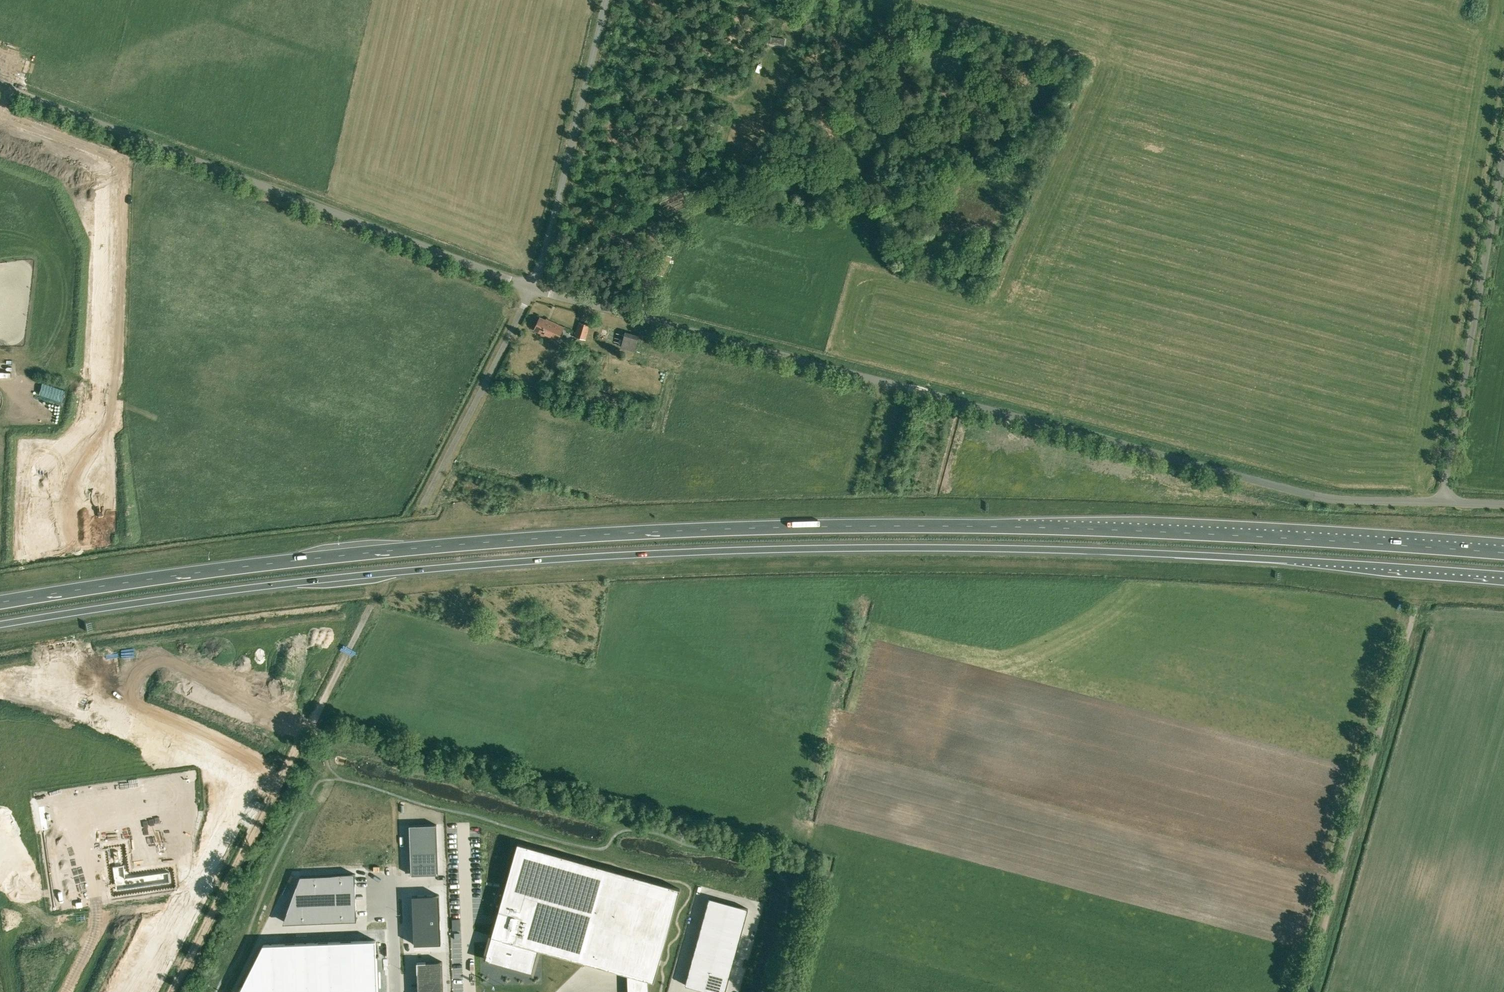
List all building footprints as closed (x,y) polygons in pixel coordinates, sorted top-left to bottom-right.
[(626,219),(621,222),(626,232),(631,229),(626,219)] [(564,327),(550,320),(549,321),(540,317),(534,329),(541,333),(541,334),(557,341),(564,327)] [(579,322),(576,331),(575,336),(586,340),(587,335),(586,334),(589,325),(579,322)] [(600,337),(614,341),(613,345),(621,347),(635,351),(639,335),(626,331),(617,329),(603,325),(600,337)] [(552,632),(548,651),(558,653),(562,634),(552,632)] [(514,644),(515,635),(500,634),(499,642),(514,644)] [(437,824),(409,825),(411,865),(411,875),(415,875),(439,874),(437,824)] [(485,959),(532,972),(538,949),(541,949),(627,974),(628,991),(649,991),(648,979),(654,981),(680,888),(518,843),(499,909),(496,908),(496,909),(498,910),(491,935),(490,940),(485,959)] [(300,876),(287,913),(287,923),(357,920),(355,874),(300,876)] [(439,894),(412,895),(414,944),(441,943),(439,894)] [(685,984),(705,990),(713,991),(725,991),(732,966),(735,957),(737,947),(740,937),(748,908),(729,903),(709,897),(701,927),(699,936),(695,951),(690,965),(685,984)] [(240,991),(378,991),(376,940),(329,942),(307,943),(273,944),(263,944),(241,989),(240,990),(240,991)] [(417,962),(418,991),(444,991),(442,961),(426,962),(417,962)]
